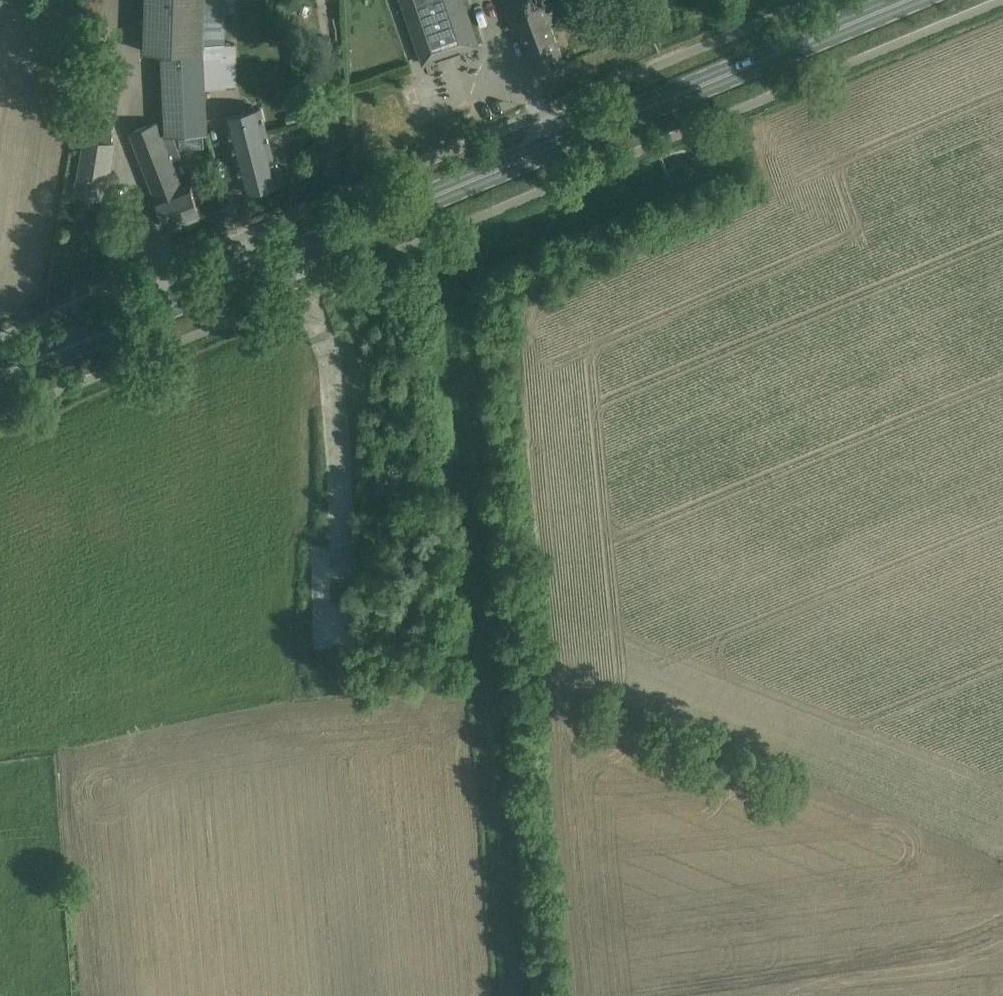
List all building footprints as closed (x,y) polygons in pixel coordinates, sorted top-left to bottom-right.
[(143,51),(161,51),(162,54),(165,118),(173,134),(179,134),(203,132),(207,132),(205,85),(204,43),(205,0),(144,0),(143,51)] [(423,63),(451,54),(479,44),(464,0),(402,0),(423,63)] [(555,20),(548,0),(503,0),(516,35),(521,33),(536,73),(565,62),(550,22),(555,20)] [(280,183),(261,107),(226,116),(240,173),(245,192),(280,183)] [(112,116),(89,113),(76,193),(105,198),(114,143),(112,116)] [(165,118),(130,131),(156,197),(168,228),(202,214),(190,183),(182,187),(171,160),(181,156),(173,134),(165,118)]
